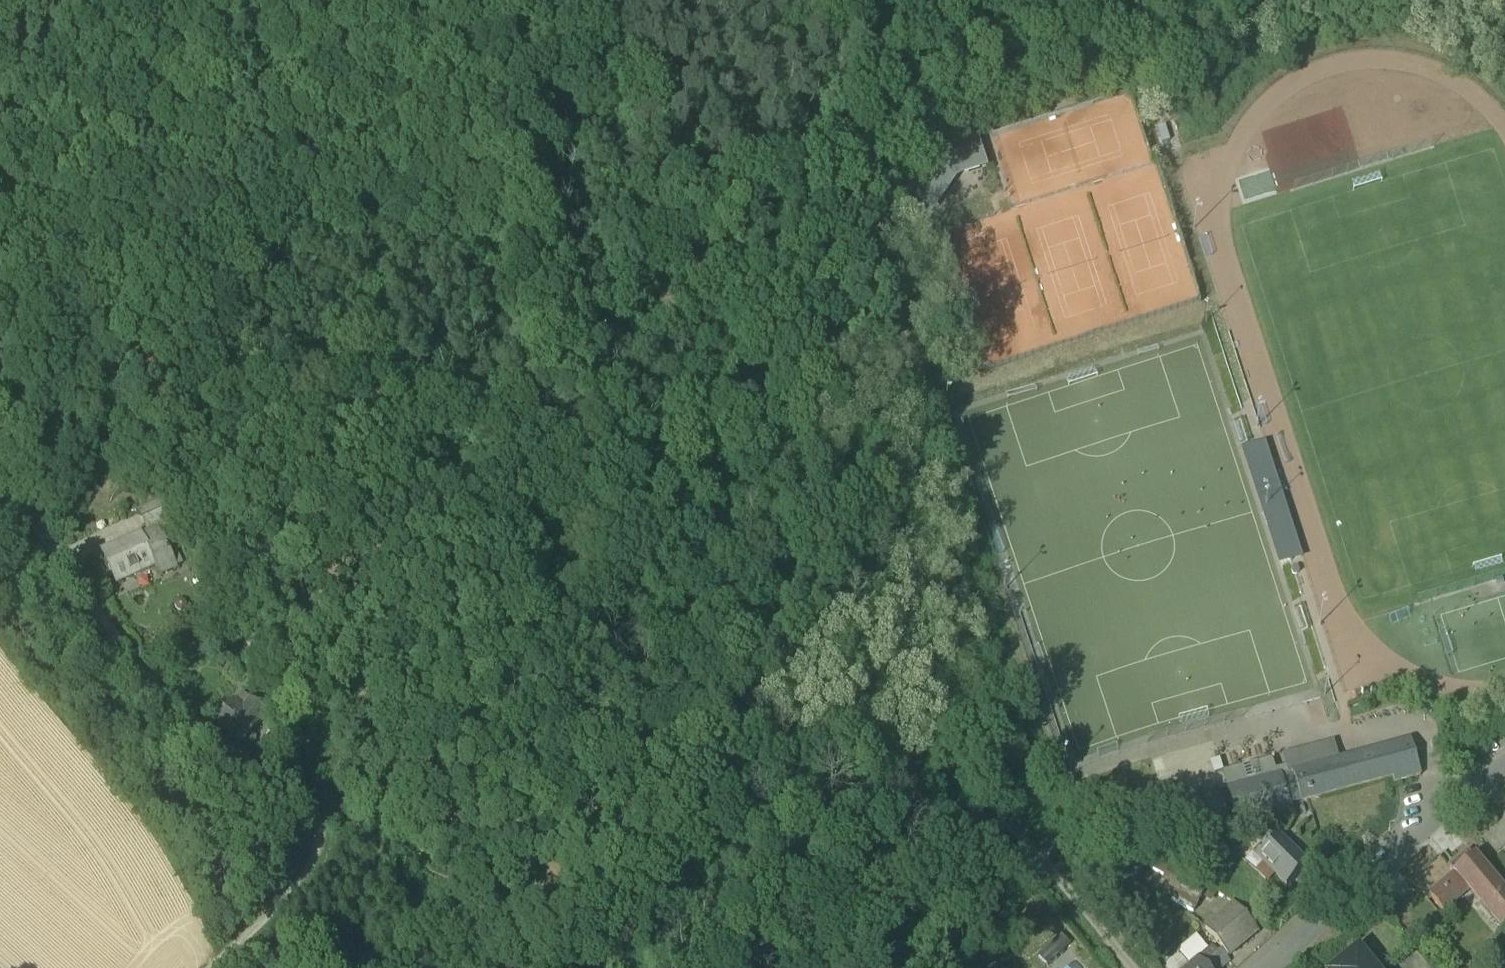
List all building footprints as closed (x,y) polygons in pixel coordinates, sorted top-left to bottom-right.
[(903,192),(919,203),(927,192),(937,199),(954,175),(986,164),(976,132),(934,146),(903,192)] [(930,210),(937,199),(927,192),(919,203),(930,210)] [(1302,562),(1265,444),(1240,452),(1278,570),(1302,562)] [(158,531),(159,532),(171,526),(161,505),(139,515),(146,530),(155,526),(157,532),(158,531)] [(102,557),(116,587),(154,568),(159,578),(177,570),(159,532),(158,531),(157,532),(142,539),(142,538),(102,557)] [(215,729),(242,751),(268,719),(250,706),(243,716),(233,705),(215,729)] [(1292,778),(1300,805),(1392,777),(1394,782),(1421,774),(1411,739),(1291,776),(1292,778)] [(1276,781),(1280,780),(1277,770),(1223,787),(1226,796),(1276,781)] [(1301,807),(1300,805),(1292,778),(1281,782),(1283,790),(1289,811),(1301,807)] [(1226,796),(1236,827),(1289,811),(1283,790),(1278,787),(1276,781),(1226,796)] [(1198,808),(1203,828),(1221,823),(1216,804),(1198,808)] [(1277,882),(1285,890),(1306,869),(1276,840),(1269,849),(1268,848),(1255,861),(1277,882)] [(1454,873),(1468,889),(1504,933),(1504,893),(1474,857),(1454,873)] [(1141,869),(1165,882),(1172,868),(1147,858),(1141,869)] [(1090,869),(1101,877),(1106,869),(1095,862),(1090,869)] [(1191,914),(1193,915),(1208,887),(1172,868),(1165,882),(1157,895),(1191,914)] [(1443,910),(1468,889),(1454,873),(1430,894),(1443,910)] [(1204,930),(1228,957),(1257,932),(1233,905),(1204,930)] [(1061,934),(1053,941),(1061,950),(1069,943),(1061,934)] [(1053,941),(1039,954),(1048,962),(1061,950),(1053,941)] [(1205,967),(1222,967),(1229,961),(1220,951),(1217,954),(1212,948),(1198,960),(1205,967)] [(1358,951),(1338,967),(1373,967),(1358,951)] [(1190,967),(1180,957),(1168,967),(1189,967),(1190,967)]
